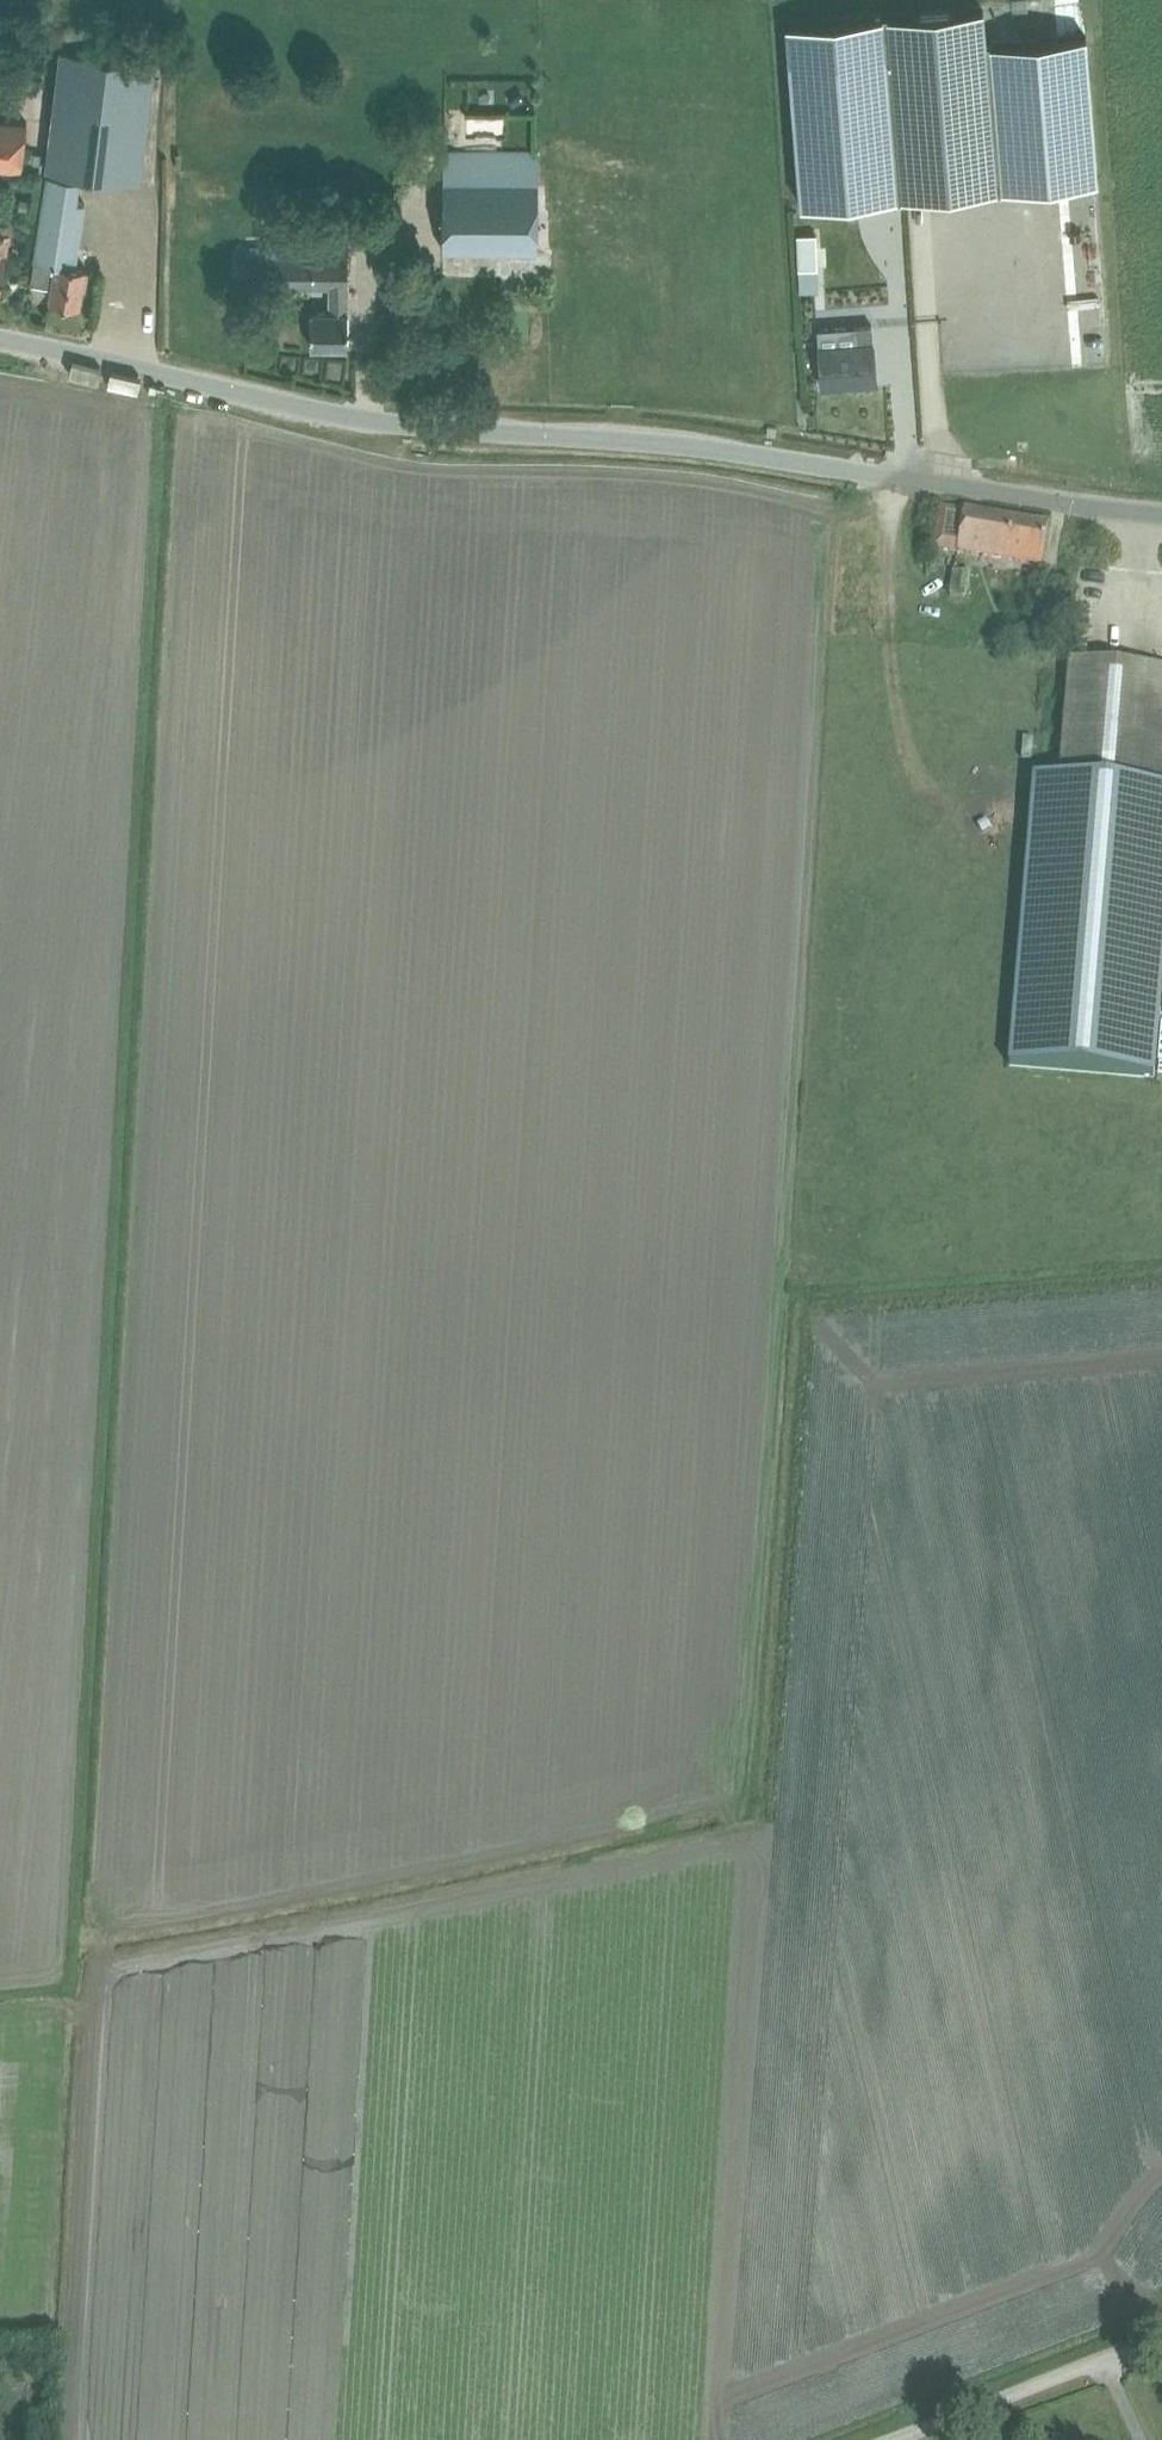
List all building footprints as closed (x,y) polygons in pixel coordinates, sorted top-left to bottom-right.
[(984,8),(882,16),(897,197),(1001,189),(990,44),(990,42),(987,42),(984,8)] [(882,16),(787,24),(802,205),(897,197),(882,16)] [(990,44),(1001,189),(1097,181),(1086,36),(990,44)] [(155,62),(61,50),(46,168),(141,180),(155,62)] [(20,168),(25,120),(0,118),(0,165),(20,168)] [(444,151),(443,248),(538,249),(539,152),(444,151)] [(35,258),(31,282),(36,283),(36,279),(52,282),(49,300),(80,305),(83,287),(85,288),(88,270),(86,270),(86,267),(75,265),(79,242),(86,202),(76,200),(79,179),(47,173),(35,258)] [(4,268),(9,234),(0,232),(0,290),(4,268)] [(815,234),(797,235),(799,268),(817,267),(815,234)] [(310,254),(245,254),(245,286),(330,286),(329,311),(311,311),(311,322),(311,346),(348,346),(348,322),(348,254),(331,254),(331,240),(310,240),(310,254)] [(876,381),(874,357),(873,341),(871,323),(855,325),(857,346),(819,349),(822,385),(876,381)] [(940,508),(933,551),(1040,569),(1047,525),(961,510),(961,511),(940,508)] [(964,601),(968,575),(952,573),(949,598),(964,601)] [(1058,783),(1033,780),(1008,1066),(1154,1080),(1161,986),(1161,671),(1069,662),(1058,783)] [(966,727),(964,738),(985,742),(987,731),(966,727)]
